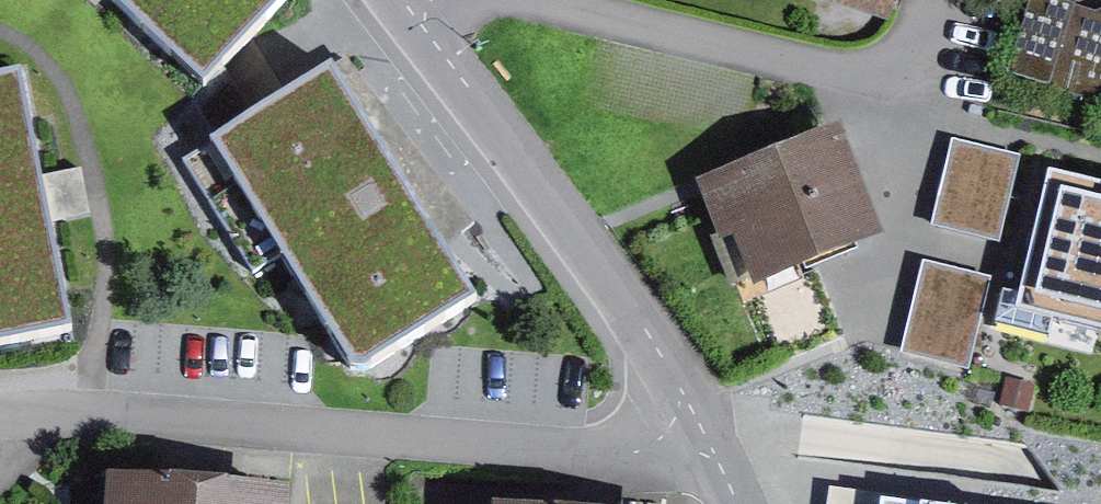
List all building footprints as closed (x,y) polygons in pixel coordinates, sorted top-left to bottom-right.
[(204,88),(287,0),(111,0),(204,88)] [(1046,82),(1070,9),(1040,0),(1036,0),(1013,72),(1046,82)] [(476,301),(331,69),(183,161),(253,274),(280,257),(351,370),(365,371),(476,301)] [(20,73),(0,78),(0,346),(72,331),(20,73)] [(819,272),(800,279),(794,264),(869,234),(833,142),(711,190),(729,238),(745,232),(762,276),(737,286),(744,303),(753,300),(777,361),(781,363),(844,338),(819,272)] [(997,242),(1017,161),(957,147),(938,228),(997,242)] [(1049,174),(1020,297),(1057,306),(1053,322),(1100,333),(1100,187),(1049,174)] [(967,366),(989,279),(929,264),(908,352),(967,366)] [(901,500),(877,488),(839,485),(837,503),(955,503),(901,500)] [(133,494),(133,503),(254,503),(133,494)]
